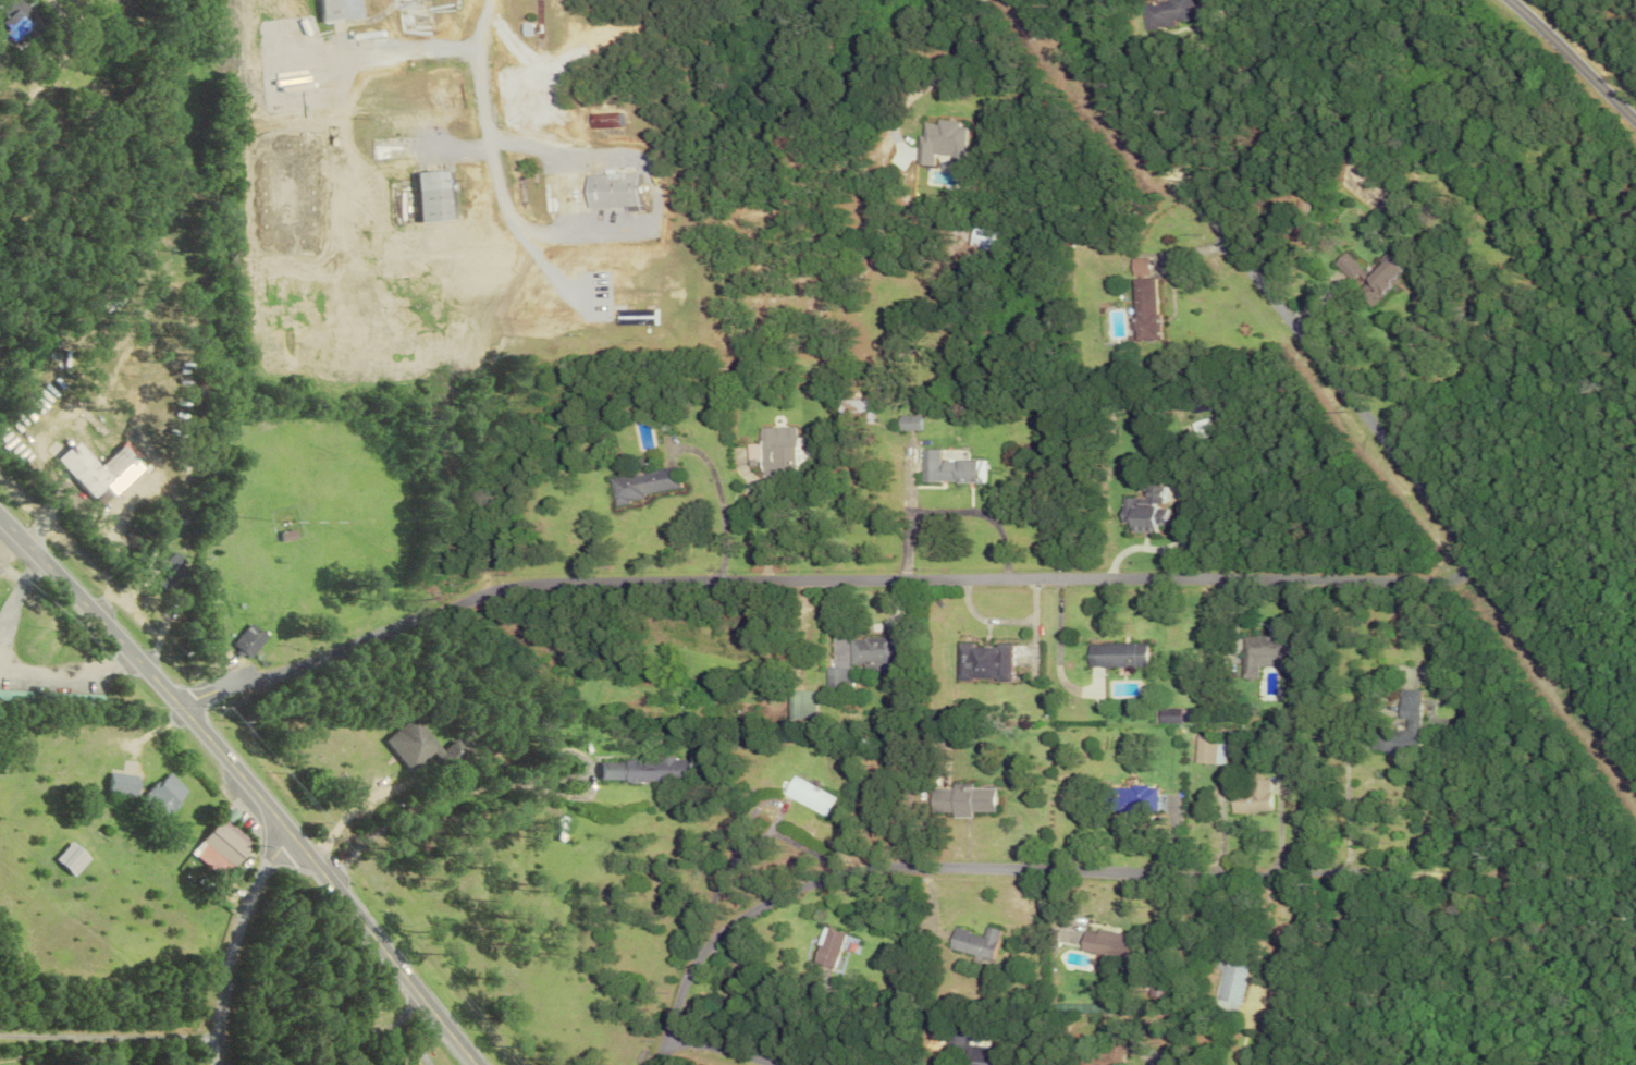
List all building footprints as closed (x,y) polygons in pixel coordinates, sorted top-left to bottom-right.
[(20,41),(38,21),(16,0),(0,0),(0,15),(0,16),(0,22),(20,41)] [(370,18),(368,0),(321,0),(323,23),(370,18)] [(1145,1),(1147,27),(1192,23),(1191,0),(1163,0),(1145,1)] [(527,23),(527,35),(536,36),(536,23),(527,23)] [(595,128),(622,127),(621,113),(594,113),(595,128)] [(965,157),(968,121),(941,119),(940,123),(921,122),(917,164),(934,165),(935,154),(965,157)] [(424,223),(457,221),(455,171),(422,173),(424,223)] [(587,175),(588,208),(640,206),(639,174),(587,175)] [(1000,252),(1003,232),(977,228),(974,248),(1000,252)] [(1399,270),(1383,255),(1357,281),(1374,297),(1399,270)] [(1144,257),(1126,258),(1127,277),(1145,276),(1144,257)] [(1127,280),(1129,340),(1150,339),(1148,279),(1127,280)] [(656,309),(615,310),(616,327),(656,326),(656,309)] [(919,430),(919,415),(898,415),(897,429),(919,430)] [(89,488),(99,479),(95,475),(105,465),(82,440),(62,459),(89,488)] [(111,485),(120,494),(150,467),(129,445),(106,466),(117,479),(111,485)] [(938,448),(920,448),(919,481),(984,482),(984,460),(938,459),(938,448)] [(608,477),(611,500),(679,490),(676,467),(608,477)] [(1120,497),(1119,522),(1133,523),(1132,530),(1160,532),(1161,523),(1171,524),(1172,508),(1165,507),(1166,492),(1162,492),(1162,485),(1151,484),(1150,499),(1120,497)] [(182,550),(157,566),(169,584),(194,569),(182,550)] [(254,658),(272,637),(255,622),(237,643),(254,658)] [(847,665),(877,664),(877,670),(896,670),(895,634),(886,635),(886,637),(847,638),(847,665)] [(1294,667),(1295,635),(1253,634),(1253,666),(1294,667)] [(1153,642),(1104,644),(1104,667),(1154,666),(1153,642)] [(957,678),(1015,679),(1016,646),(958,645),(957,678)] [(848,666),(822,666),(822,690),(849,689),(848,666)] [(1394,751),(1423,752),(1425,692),(1386,691),(1385,715),(1408,715),(1408,729),(1395,728),(1394,751)] [(1200,723),(1200,709),(1163,708),(1162,722),(1200,723)] [(390,739),(415,771),(440,751),(452,767),(471,751),(462,740),(449,750),(420,715),(390,739)] [(1198,762),(1228,763),(1228,736),(1199,735),(1198,762)] [(606,760),(606,781),(694,780),(694,759),(606,760)] [(137,795),(139,774),(110,770),(107,791),(137,795)] [(161,819),(190,792),(170,771),(141,798),(161,819)] [(783,795),(828,817),(838,796),(793,775),(783,795)] [(1236,811),(1274,812),(1276,779),(1255,778),(1255,791),(1237,791),(1236,811)] [(1000,786),(954,786),(954,789),(933,789),(933,815),(975,815),(975,812),(1000,812),(1000,786)] [(195,853),(227,878),(255,842),(223,817),(195,853)] [(75,875),(91,858),(73,841),(57,858),(75,875)] [(956,928),(952,949),(998,959),(1004,929),(989,925),(987,935),(956,928)] [(837,967),(844,932),(821,927),(813,963),(837,967)] [(1144,936),(1102,928),(1101,933),(1089,931),(1085,950),(1140,960),(1144,936)] [(908,967),(895,959),(888,970),(901,978),(908,967)] [(1125,1031),(1111,1031),(1110,1051),(1096,1051),(1096,1064),(1123,1064),(1125,1031)] [(997,1047),(975,1046),(975,1064),(996,1064),(997,1047)]
